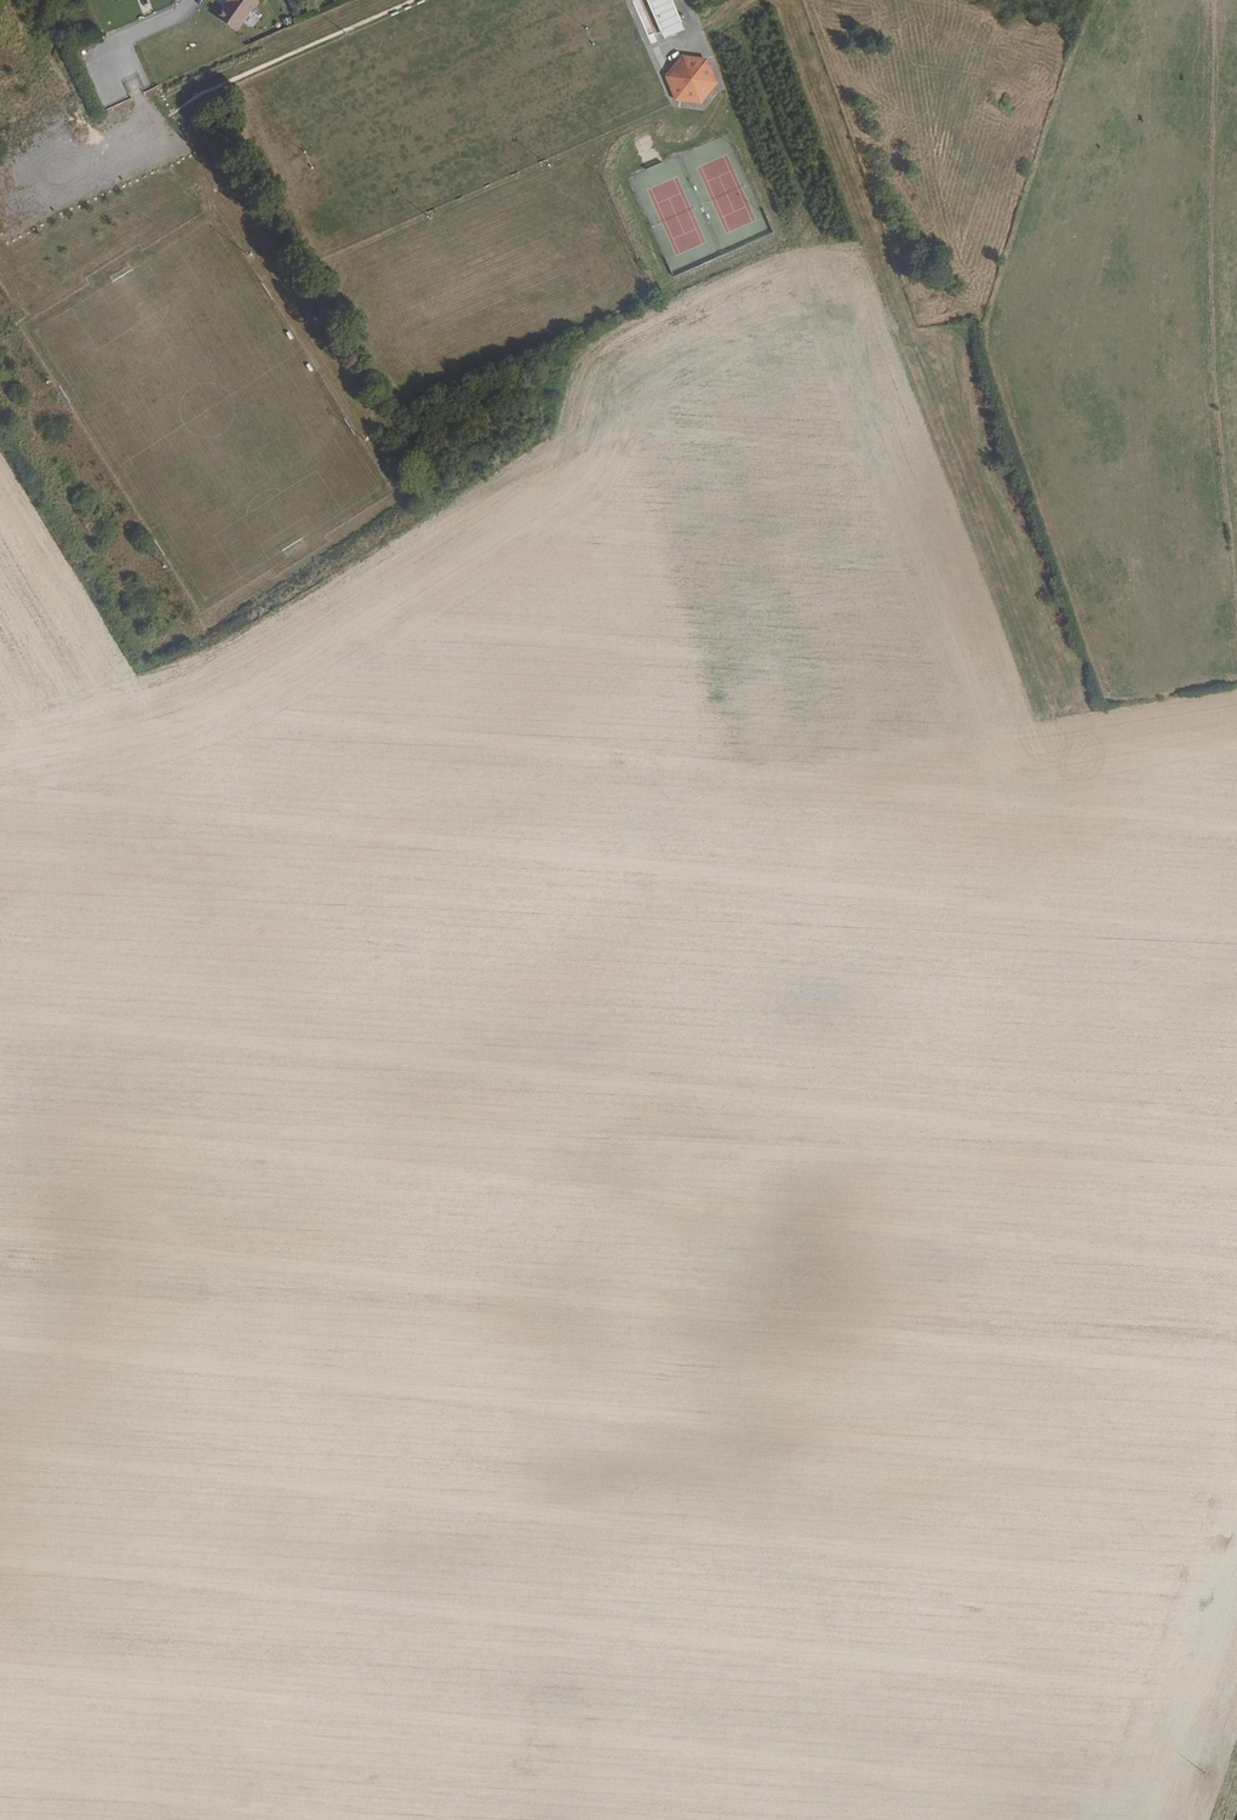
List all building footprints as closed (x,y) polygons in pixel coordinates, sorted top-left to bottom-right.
[(258,0),(229,0),(223,7),(217,15),(234,30),(258,0)] [(292,10),(304,5),(301,0),(288,0),(292,10)] [(706,59),(682,56),(667,75),(676,97),(700,100),(715,81),(706,59)] [(650,131),(633,137),(643,168),(660,162),(650,131)]
